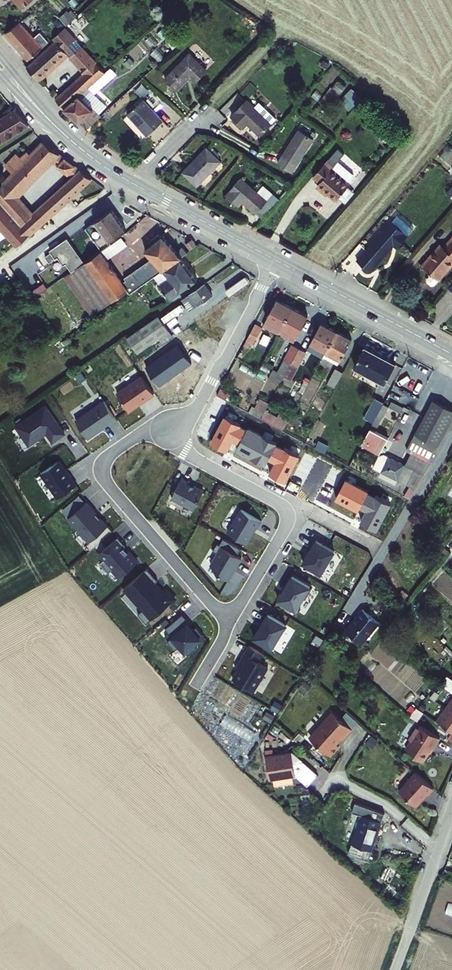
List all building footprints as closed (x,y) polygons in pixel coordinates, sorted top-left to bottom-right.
[(16,0),(23,8),(33,0),(16,0)] [(69,23),(77,13),(70,7),(61,17),(69,23)] [(27,60),(48,42),(40,33),(33,39),(19,24),(4,35),(27,60)] [(28,66),(40,79),(69,53),(76,61),(87,51),(66,26),(54,37),(57,40),(28,66)] [(105,71),(87,51),(76,61),(85,71),(56,97),(66,106),(105,71)] [(165,76),(174,88),(189,73),(194,78),(206,66),(191,51),(165,76)] [(111,77),(105,71),(66,106),(71,113),(72,113),(88,127),(102,115),(100,113),(109,106),(95,92),(111,77)] [(328,107),(343,91),(335,84),(320,100),(328,107)] [(246,93),(231,110),(243,121),(246,118),(259,129),(275,110),(262,99),(258,104),(246,93)] [(129,111),(148,133),(164,120),(144,98),(129,111)] [(27,123),(14,108),(0,118),(0,141),(27,123)] [(275,158),(291,168),(312,135),(296,125),(275,158)] [(45,144),(33,155),(31,152),(19,161),(23,165),(0,185),(0,204),(18,225),(31,214),(17,197),(53,163),(60,167),(68,160),(45,144)] [(186,168),(199,179),(220,157),(207,145),(186,168)] [(329,156),(312,174),(319,181),(318,182),(335,198),(338,196),(347,185),(355,176),(354,175),(344,165),(338,172),(332,166),(335,162),(329,156)] [(338,159),(335,162),(332,166),(338,172),(344,165),(338,159)] [(77,167),(68,160),(60,167),(69,174),(77,167)] [(94,179),(77,167),(69,174),(73,177),(31,214),(40,225),(94,179)] [(256,207),(264,213),(281,195),(273,188),(267,195),(241,172),(226,189),(239,200),(243,196),(256,207)] [(347,185),(338,196),(343,201),(353,190),(347,185)] [(0,204),(0,223),(18,244),(40,225),(31,214),(18,225),(0,204)] [(88,226),(103,249),(112,242),(110,239),(124,229),(111,210),(88,226)] [(351,259),(365,271),(392,241),(396,244),(403,236),(386,221),(351,259)] [(132,237),(144,229),(140,224),(129,232),(132,237)] [(85,261),(86,260),(69,235),(51,247),(52,249),(46,254),(50,260),(59,254),(65,262),(67,261),(72,269),(85,261)] [(183,258),(189,254),(185,248),(178,253),(166,235),(147,249),(156,261),(127,281),(129,284),(126,286),(101,250),(86,260),(85,261),(116,305),(155,277),(164,271),(183,258)] [(438,278),(451,263),(451,237),(442,248),(439,244),(422,263),(438,278)] [(187,245),(192,253),(200,247),(195,240),(187,245)] [(163,289),(170,299),(198,279),(183,258),(164,271),(172,283),(163,289)] [(116,305),(85,261),(69,271),(100,316),(116,305)] [(172,283),(164,271),(155,277),(163,289),(172,283)] [(212,294),(205,283),(183,297),(191,309),(212,294)] [(270,318),(286,326),(296,307),(280,298),(270,318)] [(286,326),(300,334),(310,315),(296,307),(286,326)] [(131,332),(142,348),(173,326),(163,311),(131,332)] [(265,325),(282,333),(286,326),(270,318),(265,325)] [(330,349),(340,330),(323,321),(309,348),(326,357),(330,349)] [(250,338),(257,341),(265,325),(259,322),(250,338)] [(282,333),(297,341),(300,334),(286,326),(282,333)] [(330,349),(343,356),(353,337),(340,330),(330,349)] [(63,340),(66,344),(75,338),(72,334),(63,340)] [(303,346),(296,343),(281,370),(277,368),(272,377),(284,383),(288,374),(303,346)] [(356,364),(373,373),(384,352),(367,343),(356,364)] [(309,349),(303,346),(288,374),(294,377),(309,349)] [(326,357),(339,364),(343,356),(330,349),(326,357)] [(373,373),(386,380),(397,359),(384,352),(373,373)] [(332,383),(338,386),(347,370),(341,367),(332,383)] [(370,379),(372,373),(356,368),(354,374),(370,379)] [(157,393),(144,375),(119,393),(131,410),(157,393)] [(434,395),(416,429),(440,442),(451,419),(451,405),(434,395)] [(366,417),(374,421),(385,401),(377,397),(366,417)] [(120,419),(106,399),(78,419),(90,437),(111,423),(112,425),(120,419)] [(273,405),(264,400),(256,414),(265,419),(269,412),(273,405)] [(45,435),(44,434),(48,431),(55,441),(67,433),(48,405),(18,426),(31,445),(45,435)] [(281,418),(269,412),(265,419),(287,431),(294,416),(284,411),(281,418)] [(391,434),(372,424),(363,440),(382,450),(391,434)] [(440,442),(416,429),(407,446),(414,450),(408,461),(400,476),(417,485),(441,443),(440,442)] [(391,452),(386,450),(381,451),(375,463),(383,467),(391,452)] [(408,461),(391,452),(383,467),(400,476),(408,461)] [(73,475),(72,476),(61,460),(43,473),(60,498),(80,484),(73,475)] [(400,476),(383,467),(381,471),(398,480),(400,476)] [(174,497),(194,508),(197,507),(206,490),(191,482),(192,481),(184,477),(174,497)] [(89,501),(71,517),(92,541),(110,525),(89,501)] [(235,504),(221,526),(228,530),(241,508),(235,504)] [(249,542),(259,526),(260,527),(264,519),(244,507),(230,530),(249,542)] [(127,546),(128,545),(121,536),(103,552),(108,558),(103,562),(112,572),(117,567),(124,576),(141,561),(132,551),(131,551),(127,546)] [(244,547),(226,537),(222,543),(220,542),(216,549),(220,552),(213,564),(222,573),(231,579),(244,556),(240,554),(244,547)] [(313,551),(312,550),(306,560),(324,571),(337,549),(319,538),(315,545),(316,545),(313,551)] [(161,579),(150,567),(127,587),(146,609),(141,613),(150,623),(178,598),(171,589),(167,592),(164,589),(165,589),(158,582),(161,579)] [(287,585),(288,586),(281,598),(299,608),(307,596),(309,597),(315,586),(294,573),(287,585)] [(348,633),(364,646),(382,624),(366,611),(348,633)] [(265,620),(266,621),(257,636),(275,647),(289,623),(270,612),(265,620)] [(193,621),(186,613),(168,628),(175,636),(170,641),(178,650),(183,645),(191,654),(200,647),(197,643),(207,635),(199,626),(196,629),(191,623),(193,621)] [(266,652),(253,644),(242,662),(245,663),(236,678),(257,690),(271,665),(262,660),(266,652)] [(449,674),(441,683),(451,691),(451,677),(449,674)] [(441,719),(451,726),(451,703),(441,719)] [(345,716),(337,709),(315,733),(315,737),(334,754),(343,744),(340,742),(346,736),(347,737),(356,727),(356,726),(345,716)] [(363,719),(351,709),(345,716),(356,726),(363,719)] [(225,714),(221,724),(253,738),(257,728),(225,714)] [(445,736),(426,724),(424,727),(422,726),(414,738),(416,739),(411,748),(419,753),(419,755),(428,760),(438,745),(439,746),(445,736)] [(321,773),(296,749),(270,753),(274,778),(300,774),(311,784),(321,773)] [(432,795),(438,788),(420,772),(403,791),(420,806),(431,794),(432,795)] [(376,811),(360,805),(358,812),(366,815),(353,853),(374,860),(387,822),(373,818),(376,811)] [(389,816),(376,811),(373,818),(387,822),(389,816)]
